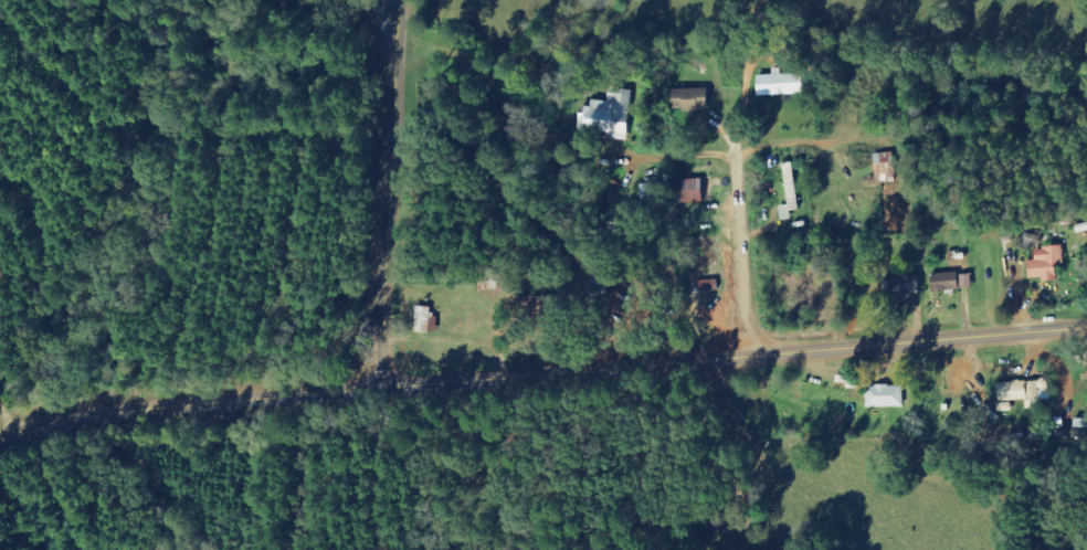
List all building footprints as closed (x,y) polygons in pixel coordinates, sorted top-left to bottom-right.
[(758,77),(758,97),(803,96),(803,75),(779,76),(779,77),(758,77)] [(627,142),(633,92),(615,90),(613,112),(594,110),(594,109),(581,107),(579,132),(610,136),(609,140),(627,142)] [(673,91),(673,111),(709,110),(708,90),(673,91)] [(874,155),(877,185),(896,184),(893,154),(874,155)] [(782,222),(792,220),(791,212),(800,211),(792,163),(783,165),(789,206),(780,207),(782,222)] [(673,190),(675,206),(704,203),(701,179),(678,182),(679,189),(673,190)] [(1064,263),(1063,248),(1035,249),(1036,262),(1029,262),(1029,282),(1057,281),(1057,263),(1064,263)] [(933,293),(973,291),(972,274),(932,276),(933,293)] [(885,279),(886,298),(920,297),(919,277),(885,279)] [(438,317),(431,317),(432,309),(417,308),(416,333),(437,334),(438,317)] [(1012,402),(1050,401),(1050,383),(998,383),(998,414),(1012,413),(1012,402)] [(867,409),(904,409),(904,387),(867,388),(867,409)]
